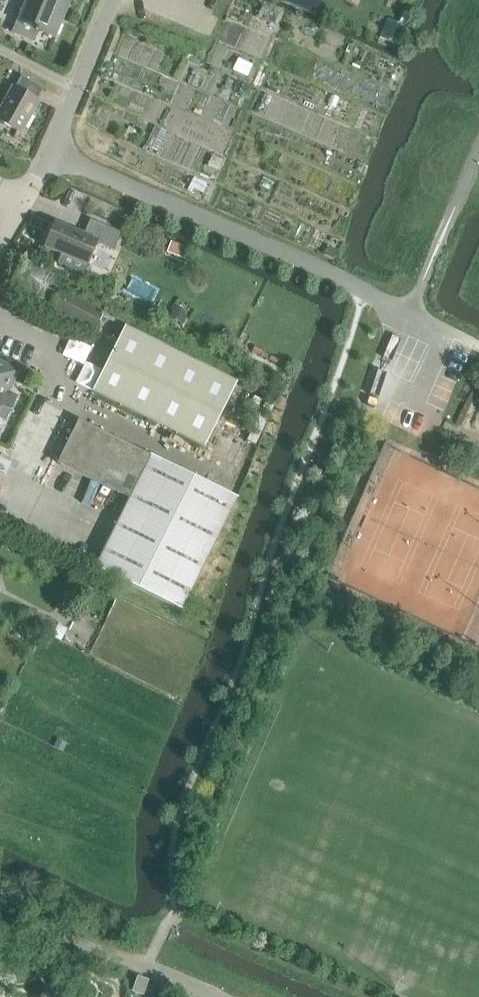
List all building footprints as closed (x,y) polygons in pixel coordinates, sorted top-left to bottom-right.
[(13,33),(33,41),(38,30),(48,34),(52,36),(56,34),(70,0),(69,0),(26,0),(13,33)] [(286,2),(313,14),(315,11),(320,0),(287,0),(286,2)] [(403,10),(398,22),(412,28),(418,17),(403,10)] [(12,87),(0,109),(0,121),(21,133),(39,101),(37,100),(44,88),(21,75),(14,88),(12,87)] [(58,263),(84,273),(96,242),(113,248),(119,232),(89,220),(84,235),(54,223),(50,234),(47,234),(43,243),(45,245),(44,248),(61,255),(58,263)] [(167,252),(175,255),(179,244),(171,241),(167,252)] [(50,309),(96,331),(104,314),(59,291),(57,294),(46,288),(53,277),(24,263),(13,284),(27,291),(26,295),(39,302),(41,298),(52,304),(50,309)] [(123,284),(119,290),(130,296),(133,289),(123,284)] [(182,325),(188,316),(184,314),(186,311),(176,304),(168,316),(182,325)] [(125,327),(92,392),(203,448),(236,383),(125,327)] [(62,333),(54,350),(97,370),(105,353),(62,333)] [(251,352),(260,356),(263,349),(254,345),(251,352)] [(3,423),(16,396),(8,393),(19,372),(0,362),(0,422),(3,423)] [(58,463),(129,498),(94,568),(180,611),(236,499),(78,420),(58,463)] [(61,614),(56,623),(68,628),(72,620),(61,614)] [(67,628),(56,623),(50,634),(61,639),(67,628)] [(53,746),(62,751),(66,744),(57,739),(53,746)] [(143,995),(146,987),(135,983),(132,991),(143,995)]
